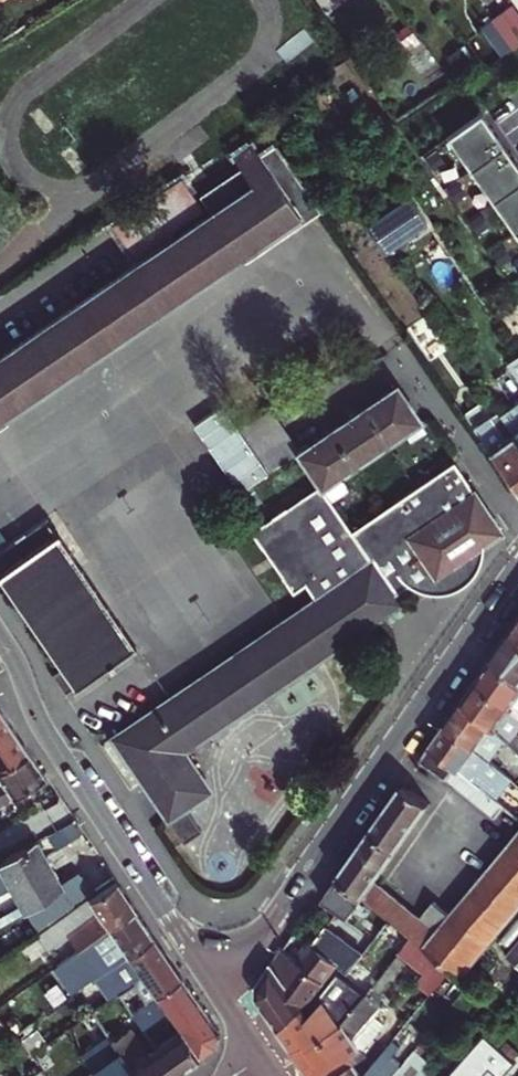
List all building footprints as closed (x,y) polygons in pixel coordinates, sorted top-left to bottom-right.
[(516,6),(495,22),(514,48),(517,46),(517,9),(516,6)] [(514,48),(495,22),(483,31),(502,56),(514,48)] [(483,115),(449,138),(517,236),(517,164),(483,115)] [(203,198),(213,212),(287,162),(276,148),(263,156),(254,143),(233,157),(243,172),(203,198)] [(437,154),(428,160),(436,172),(445,166),(437,154)] [(214,213),(242,255),(246,261),(321,211),(287,162),(213,212),(214,213)] [(0,359),(0,420),(120,339),(242,255),(214,213),(211,215),(185,178),(116,225),(142,262),(92,297),(0,359)] [(458,183),(449,189),(456,201),(465,195),(458,183)] [(428,227),(410,203),(371,230),(389,255),(428,227)] [(480,215),(471,221),(479,233),(488,227),(480,215)] [(503,248),(494,254),(501,265),(510,259),(503,248)] [(509,363),(517,376),(517,356),(509,363)] [(483,390),(499,411),(502,409),(487,388),(483,390)] [(382,402),(365,413),(387,445),(420,423),(418,418),(398,390),(382,402)] [(517,439),(517,404),(501,415),(517,439)] [(474,429),(516,488),(517,487),(517,439),(501,415),(499,411),(474,429)] [(242,432),(251,445),(280,426),(271,412),(242,432)] [(349,424),(334,435),(356,466),(387,445),(365,413),(349,424)] [(251,445),(260,458),(289,439),(280,426),(251,445)] [(356,466),(334,435),(318,446),(302,456),(321,485),(324,489),(356,466)] [(289,439),(260,458),(272,476),(302,456),(289,439)] [(375,563),(395,593),(411,582),(417,586),(424,589),(434,591),(443,591),(452,590),(462,586),(472,579),(478,571),(482,564),(485,555),(486,546),(506,531),(456,460),(353,531),(375,563)] [(316,603),(375,563),(353,531),(324,489),(321,485),(252,532),(295,596),(306,589),(316,603)] [(47,524),(0,556),(0,575),(63,670),(53,676),(67,697),(131,652),(47,524)] [(388,617),(404,606),(395,593),(375,563),(316,603),(261,641),(167,704),(112,742),(162,818),(180,846),(199,833),(185,812),(211,794),(184,753),(249,709),(388,617)] [(513,630),(503,644),(494,657),(517,680),(517,636),(513,630)] [(517,716),(517,680),(494,657),(486,669),(478,680),(517,716)] [(478,680),(471,690),(464,700),(506,737),(517,748),(517,735),(514,732),(517,728),(517,716),(478,680)] [(506,737),(464,700),(455,712),(447,725),(488,759),(500,744),(506,737)] [(29,750),(15,729),(1,708),(0,709),(0,771),(29,750)] [(488,759),(447,725),(439,735),(432,746),(461,770),(498,800),(514,780),(488,759)] [(422,760),(450,784),(461,770),(432,746),(422,760)] [(14,801),(15,804),(50,782),(39,766),(29,750),(0,771),(0,780),(14,801)] [(461,770),(450,784),(494,817),(503,805),(498,800),(461,770)] [(14,801),(0,780),(0,810),(14,801)] [(391,921),(405,904),(377,881),(431,805),(418,795),(404,785),(359,847),(351,859),(339,879),(366,900),(372,906),(390,920),(391,921)] [(83,835),(75,822),(63,830),(72,843),(83,835)] [(461,978),(517,910),(517,833),(451,915),(433,901),(420,917),(405,904),(391,921),(413,938),(450,969),(461,978)] [(0,859),(0,888),(13,881),(23,898),(0,911),(0,915),(2,918),(26,904),(40,928),(77,902),(100,886),(82,871),(66,882),(52,861),(38,840),(0,859)] [(77,904),(37,933),(49,950),(66,938),(76,953),(136,910),(127,896),(114,877),(100,886),(77,902),(77,904)] [(339,879),(327,896),(323,902),(350,922),(366,900),(339,879)] [(136,910),(76,953),(54,969),(72,994),(94,978),(154,936),(145,923),(136,910)] [(284,1033),(302,1009),(331,970),(335,964),(346,972),(361,954),(325,927),(299,962),(283,949),(258,987),(259,998),(271,1015),(284,1033)] [(142,995),(147,1001),(182,978),(168,957),(154,936),(94,978),(111,1002),(119,996),(136,985),(142,995)] [(344,1023),(336,1029),(320,1038),(319,1036),(295,1051),(308,1069),(313,1075),(363,1075),(354,1062),(362,1057),(359,1051),(364,1048),(386,1023),(376,1015),(383,1007),(377,1002),(411,961),(429,975),(421,984),(431,992),(450,969),(413,938),(399,955),(366,996),(344,1023)] [(506,956),(517,966),(517,942),(506,956)] [(344,1023),(366,996),(331,970),(302,1009),(284,1033),(289,1042),(295,1051),(319,1036),(320,1038),(336,1029),(344,1023)] [(165,1013),(177,1030),(196,1057),(213,1045),(216,1029),(199,1003),(182,978),(147,1001),(142,995),(136,985),(119,996),(142,1029),(165,1013)] [(128,1064),(136,1075),(170,1075),(172,1075),(196,1057),(177,1030),(128,1064)] [(92,1072),(96,1075),(136,1075),(128,1064),(107,1035),(80,1054),(92,1072)] [(487,1067),(497,1075),(503,1075),(515,1063),(484,1035),(446,1075),(479,1075),(487,1067)] [(401,1067),(391,1059),(400,1048),(392,1041),(363,1075),(393,1075),(401,1067)] [(431,1065),(420,1055),(427,1046),(422,1041),(401,1067),(393,1075),(422,1075),(431,1065)] [(39,1066),(27,1074),(27,1075),(46,1075),(39,1066)]
